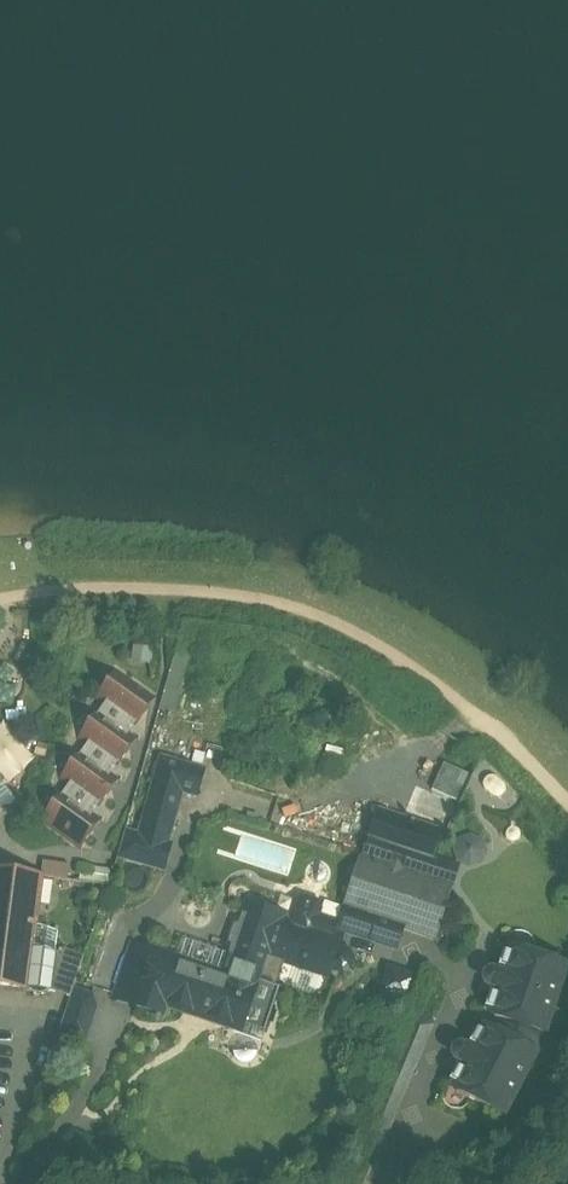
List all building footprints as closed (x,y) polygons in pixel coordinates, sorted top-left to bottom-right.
[(157,698),(117,670),(95,701),(104,707),(133,728),(135,729),(157,698)] [(133,728),(104,707),(101,712),(130,732),(133,728)] [(101,712),(98,710),(77,741),(86,747),(115,768),(117,770),(139,738),(130,732),(101,712)] [(16,783),(34,759),(0,734),(0,771),(16,783)] [(115,768),(86,747),(82,752),(112,773),(115,768)] [(82,752),(81,750),(59,782),(68,788),(97,808),(99,810),(121,779),(112,773),(82,752)] [(204,771),(161,759),(139,835),(127,832),(119,859),(164,871),(171,844),(168,843),(183,790),(197,794),(204,771)] [(444,763),(433,790),(453,799),(465,772),(444,763)] [(19,802),(0,779),(0,808),(19,802)] [(97,808),(68,788),(64,792),(94,813),(97,808)] [(64,792),(62,791),(41,822),(81,850),(103,819),(94,813),(64,792)] [(404,804),(385,796),(381,807),(400,814),(404,804)] [(375,839),(435,860),(444,832),(384,811),(375,839)] [(487,842),(471,833),(455,843),(456,861),(471,871),(487,863),(487,842)] [(429,880),(365,859),(343,927),(342,927),(342,928),(398,946),(404,927),(435,938),(452,887),(429,879),(429,880)] [(71,864),(45,860),(43,876),(69,879),(71,864)] [(113,870),(83,868),(81,882),(112,885),(113,870)] [(0,870),(0,983),(28,987),(34,943),(43,876),(0,870)] [(293,919),(253,905),(235,960),(262,968),(258,980),(271,984),(293,919)] [(341,935),(293,918),(293,919),(271,984),(258,980),(243,1024),(267,1033),(272,1020),(275,1021),(278,1011),(275,1010),(283,986),(277,985),(285,961),(328,974),(341,935)] [(61,952),(34,943),(28,987),(32,991),(37,993),(42,994),(48,992),(52,990),(65,951),(62,950),(61,952)] [(567,964),(518,948),(509,975),(494,970),(490,971),(488,972),(487,974),(486,978),(487,982),(490,984),(505,989),(496,1016),(499,1017),(545,1032),(567,964)] [(65,951),(52,990),(72,996),(86,955),(66,949),(65,951)] [(229,978),(179,961),(180,957),(154,949),(148,965),(136,1001),(163,1010),(166,1001),(242,1026),(243,1024),(258,980),(262,968),(235,960),(229,978)] [(148,965),(127,958),(115,994),(136,1001),(148,965)] [(317,979),(303,974),(298,989),(312,993),(317,979)] [(77,990),(60,1037),(82,1045),(99,997),(77,990)] [(438,1018),(417,1009),(365,1133),(386,1142),(438,1018)] [(545,1032),(499,1017),(495,1029),(537,1051),(545,1032)] [(458,1058),(472,1065),(459,1090),(505,1114),(537,1051),(491,1027),(479,1052),(463,1044),(460,1045),(458,1046),(456,1048),(455,1051),(455,1054),(456,1056),(458,1058)] [(263,1040),(235,1031),(230,1047),(258,1056),(263,1040)]
